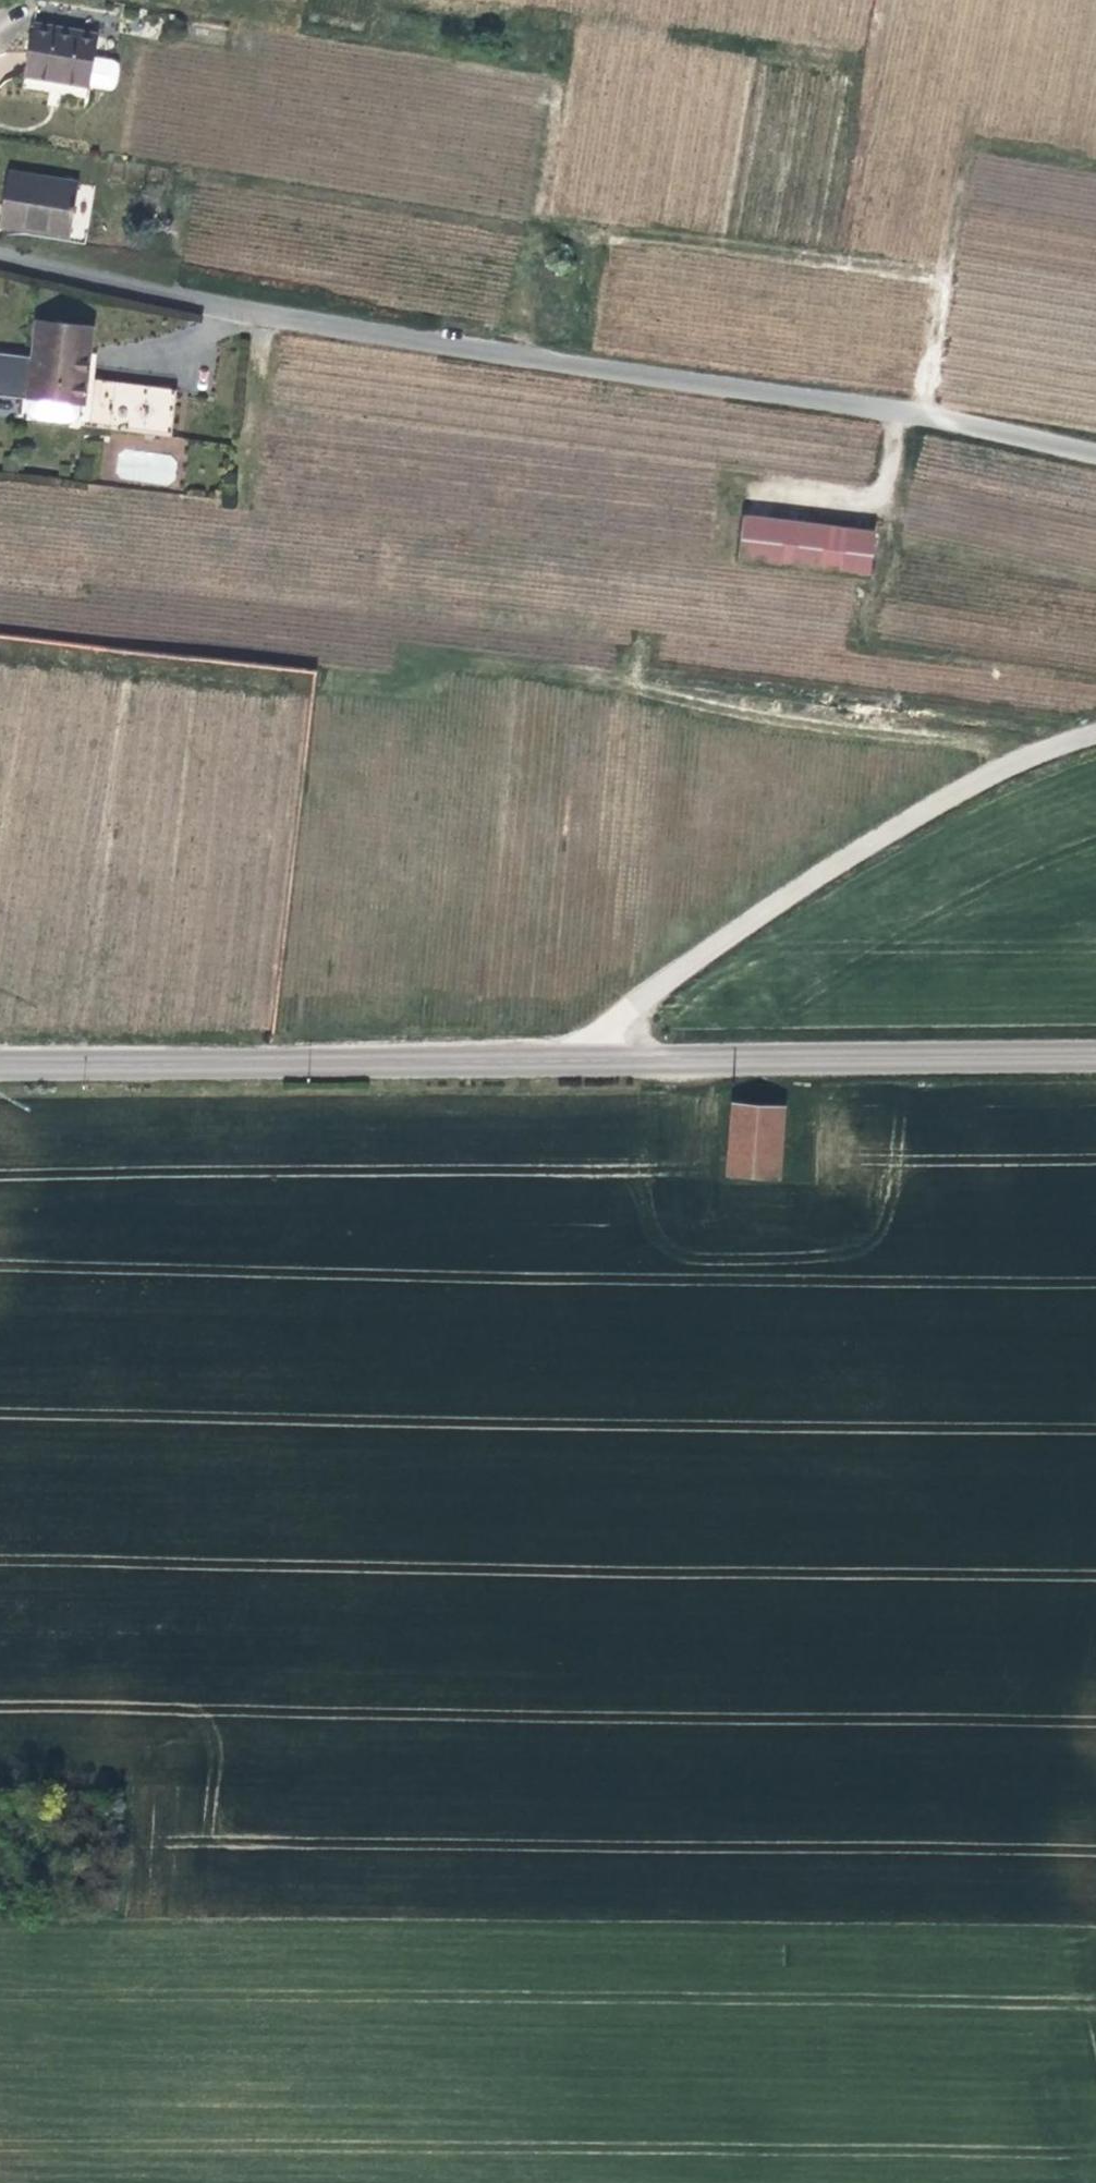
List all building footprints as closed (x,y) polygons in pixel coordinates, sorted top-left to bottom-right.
[(35,29),(28,69),(26,78),(108,91),(114,89),(116,87),(116,83),(118,71),(117,67),(112,64),(95,62),(98,40),(35,29)] [(73,230),(76,211),(80,184),(9,174),(5,200),(1,225),(26,229),(27,224),(73,230)] [(128,413),(131,392),(133,375),(84,369),(89,329),(41,323),(35,323),(28,377),(24,377),(22,390),(20,400),(24,400),(23,414),(27,419),(61,424),(68,423),(75,420),(77,407),(128,413)] [(745,519),(739,563),(872,579),(875,533),(745,519)] [(782,1104),(732,1102),(726,1173),(778,1176),(782,1104)]
